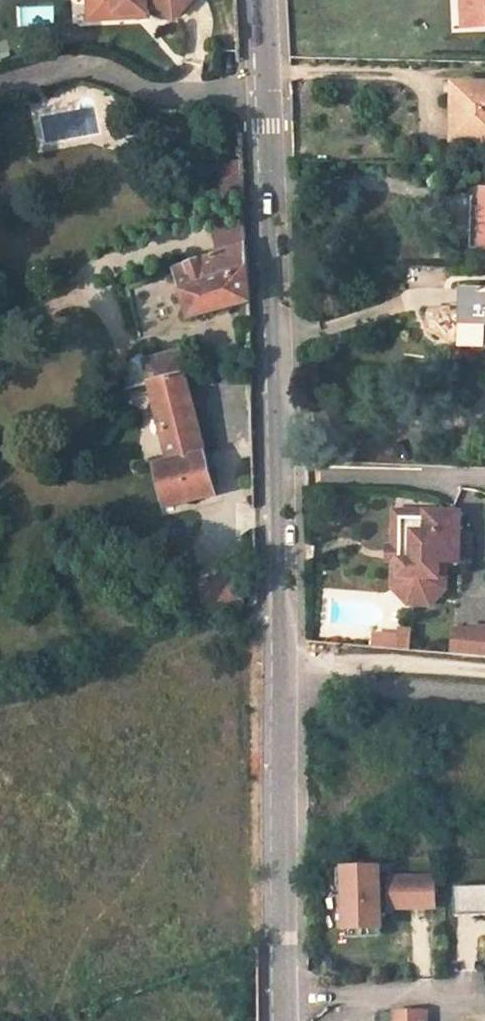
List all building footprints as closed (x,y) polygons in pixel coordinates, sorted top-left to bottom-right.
[(68,14),(95,14),(95,26),(116,26),(116,16),(127,16),(140,16),(153,30),(177,8),(169,0),(68,0),(68,14)] [(471,24),(484,24),(484,0),(470,0),(471,24)] [(95,14),(68,14),(68,26),(95,26),(95,14)] [(127,16),(116,16),(116,26),(127,26),(127,16)] [(457,84),(456,99),(465,99),(464,140),(484,141),(484,85),(457,84)] [(464,140),(465,99),(456,99),(455,140),(464,140)] [(473,192),(473,216),(484,217),(483,247),(484,247),(484,193),(473,192)] [(472,246),(483,247),(484,217),(473,216),(472,246)] [(248,246),(177,270),(192,318),(251,302),(248,246)] [(464,289),(463,322),(484,323),(484,290),(464,289)] [(187,374),(181,353),(146,361),(151,383),(187,374)] [(187,374),(151,383),(171,461),(147,467),(151,481),(161,479),(166,501),(168,507),(216,494),(187,374)] [(157,503),(166,501),(161,479),(151,481),(157,503)] [(449,562),(442,562),(442,586),(431,598),(414,598),(403,586),(403,561),(415,561),(415,532),(428,532),(428,512),(396,512),(396,547),(390,547),(389,563),(395,562),(395,590),(411,606),(434,606),(449,589),(449,562)] [(449,562),(472,562),(472,532),(462,532),(462,512),(428,512),(428,532),(415,532),(415,561),(403,561),(403,586),(414,598),(431,598),(442,586),(442,562),(449,562)] [(484,656),(484,625),(450,625),(449,655),(484,656)] [(413,628),(401,627),(400,647),(412,649),(413,628)] [(341,871),(344,933),(385,931),(383,913),(437,912),(437,877),(382,879),(381,867),(341,871)] [(454,888),(455,918),(484,916),(484,887),(454,888)] [(429,1012),(393,1012),(393,1020),(429,1020),(429,1012)]
